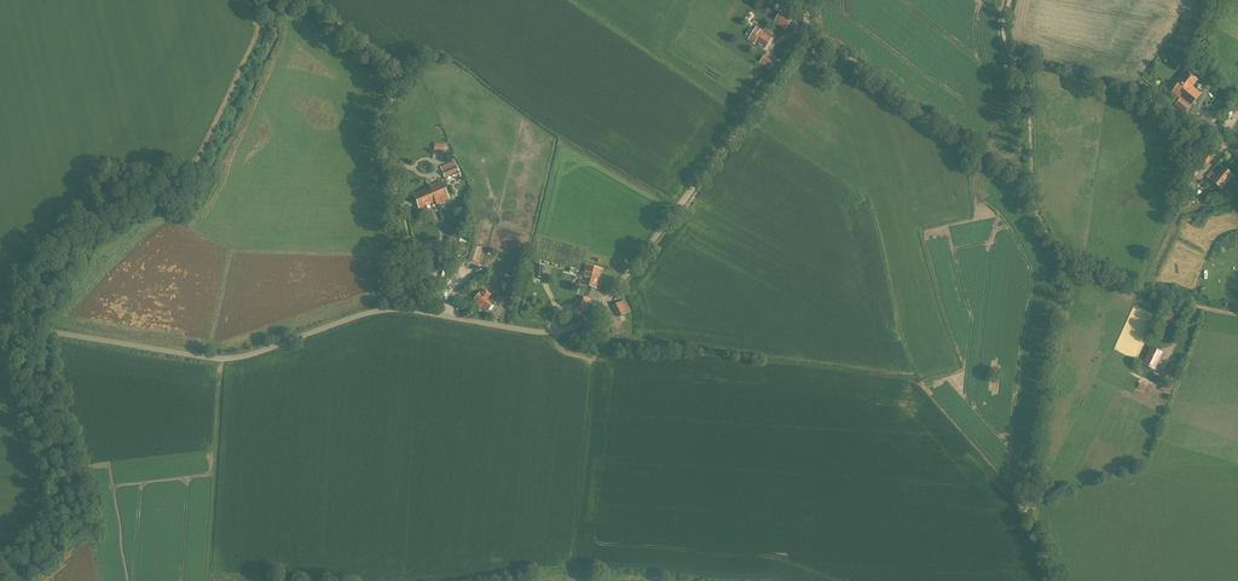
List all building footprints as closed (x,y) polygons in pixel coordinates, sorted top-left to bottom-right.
[(792,19),(781,12),(774,22),(786,29),(792,19)] [(755,42),(765,49),(772,39),(760,31),(760,30),(756,28),(748,40),(754,44),(755,42)] [(764,56),(759,63),(770,69),(774,62),(764,56)] [(1172,93),(1180,99),(1175,105),(1185,113),(1200,94),(1192,87),(1197,81),(1186,72),(1172,93)] [(1198,127),(1211,134),(1216,126),(1212,124),(1213,122),(1204,117),(1198,127)] [(1206,151),(1199,166),(1204,168),(1208,163),(1209,164),(1214,156),(1206,151)] [(458,171),(454,161),(440,166),(444,177),(454,173),(455,174),(458,173),(457,172),(458,171)] [(1191,163),(1180,185),(1189,190),(1200,168),(1191,163)] [(1221,167),(1214,175),(1217,177),(1218,176),(1227,184),(1233,177),(1221,167)] [(1217,177),(1214,175),(1211,172),(1207,177),(1222,190),(1227,184),(1218,176),(1217,177)] [(429,186),(430,187),(435,201),(436,204),(448,199),(442,182),(429,186)] [(430,187),(413,194),(419,208),(435,201),(430,187)] [(399,246),(391,244),(389,250),(397,253),(399,246)] [(475,261),(478,246),(471,245),(468,259),(475,261)] [(430,269),(445,270),(446,253),(431,252),(430,269)] [(596,275),(593,287),(597,288),(602,269),(586,265),(585,272),(589,273),(589,274),(596,275)] [(581,284),(593,287),(596,275),(589,274),(589,273),(585,272),(583,279),(580,279),(579,283),(581,284)] [(444,284),(439,294),(448,299),(453,288),(444,284)] [(472,300),(478,305),(479,304),(478,304),(482,299),(484,301),(488,297),(490,294),(484,289),(482,292),(481,291),(472,300)] [(504,290),(502,298),(513,300),(514,292),(504,290)] [(572,317),(578,318),(584,297),(578,295),(574,307),(572,313),(573,313),(572,317)] [(479,304),(478,305),(480,307),(481,306),(486,311),(494,303),(488,297),(484,301),(482,299),(478,304),(479,304)] [(584,297),(578,318),(579,315),(582,316),(583,312),(586,314),(591,299),(584,297)] [(619,317),(623,324),(629,320),(626,314),(631,311),(625,300),(613,306),(619,317)] [(609,315),(601,317),(604,327),(611,326),(609,315)] [(1144,364),(1155,369),(1162,353),(1151,348),(1144,364)] [(1166,371),(1163,378),(1168,380),(1171,373),(1172,373),(1172,375),(1176,376),(1180,367),(1171,363),(1167,370),(1168,371),(1166,371)]
